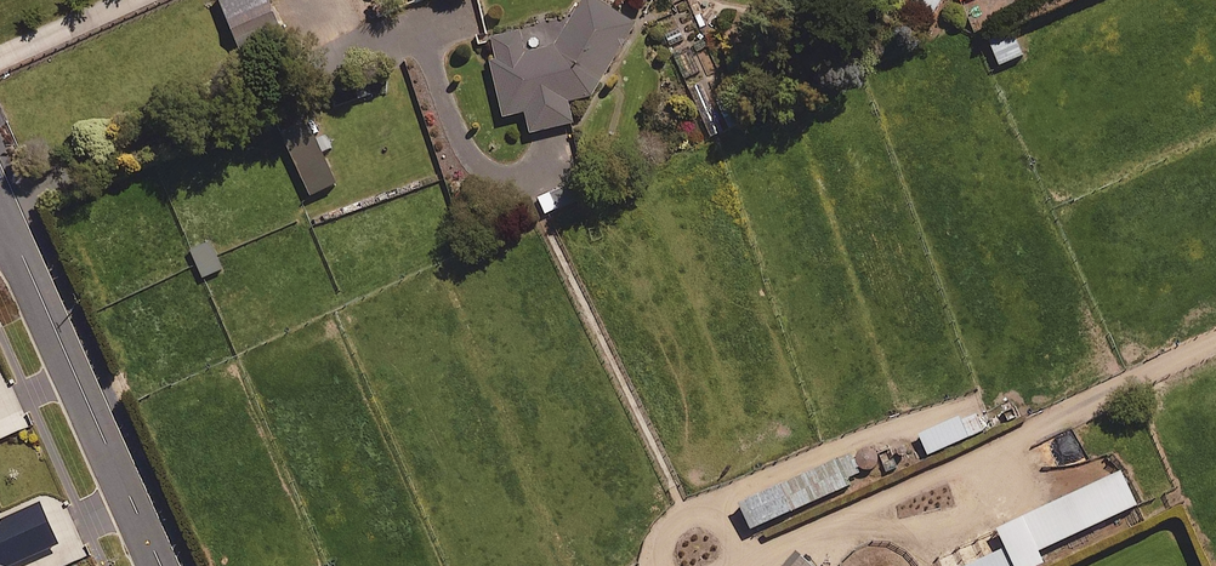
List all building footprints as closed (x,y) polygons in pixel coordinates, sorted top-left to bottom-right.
[(266,0),(219,0),(245,64),(285,47),(266,0)] [(911,0),(931,15),(942,0),(911,0)] [(631,31),(582,1),(566,26),(546,30),(549,51),(521,58),(516,37),(481,45),(500,123),(522,117),(527,139),(569,129),(564,107),(588,101),(631,31)] [(1015,39),(992,47),(998,67),(1022,59),(1015,39)] [(335,188),(312,128),(286,138),(309,198),(335,188)] [(214,239),(190,247),(203,281),(226,273),(214,239)] [(982,433),(974,413),(920,436),(928,455),(982,433)] [(850,486),(838,461),(740,506),(752,531),(850,486)] [(1121,476),(998,533),(1006,551),(973,565),(1041,565),(1042,565),(1037,554),(1136,508),(1121,476)] [(60,544),(42,504),(2,522),(0,518),(0,565),(11,565),(60,544)] [(798,555),(788,565),(810,565),(798,555)]
